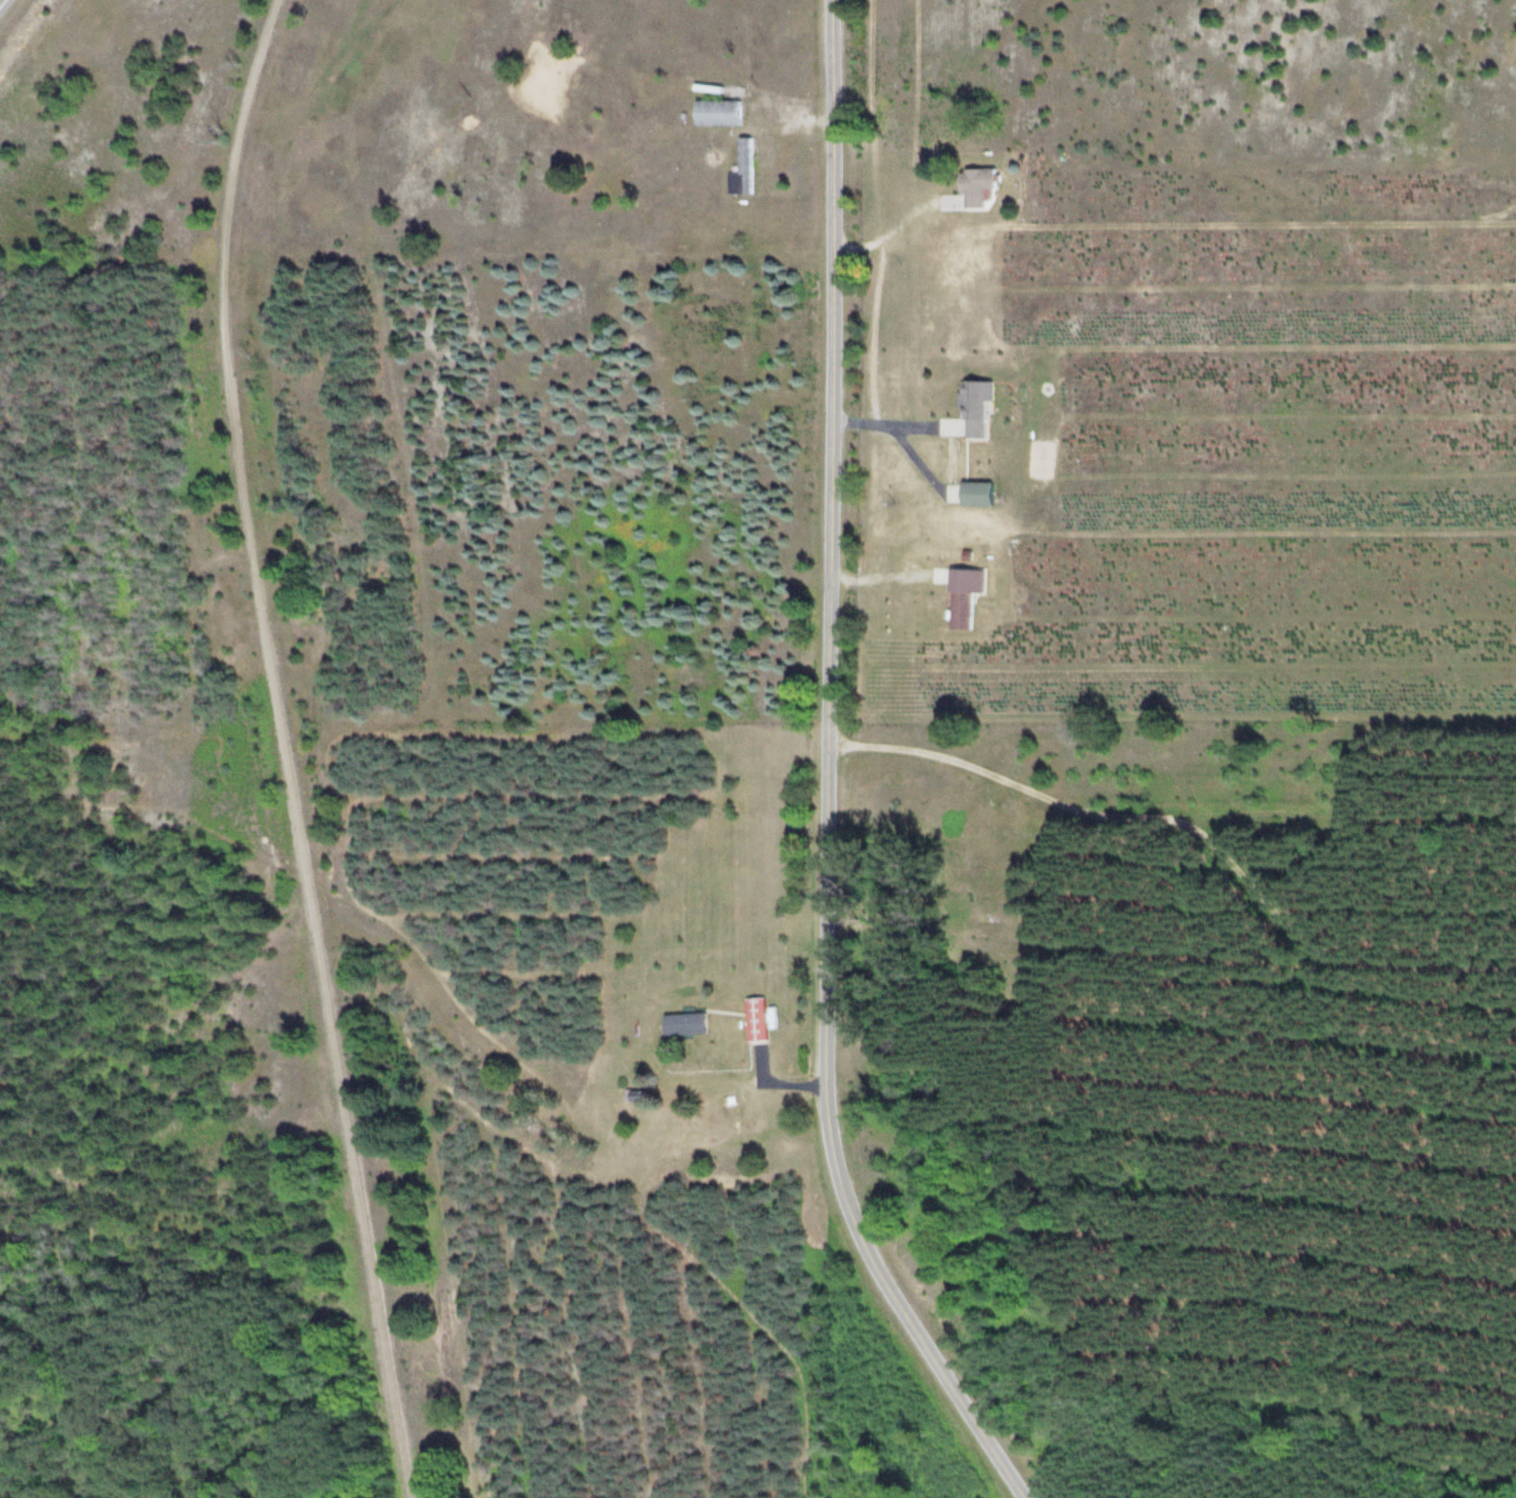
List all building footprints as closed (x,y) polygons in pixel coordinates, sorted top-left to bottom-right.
[(735,126),(735,101),(692,101),(692,126),(735,126)] [(735,174),(725,174),(725,194),(749,194),(749,138),(735,138),(735,174)] [(980,188),(991,188),(991,169),(957,169),(957,208),(980,208),(980,188)] [(982,438),(982,401),(990,401),(991,381),(959,381),(958,420),(937,419),(937,437),(982,438)] [(990,506),(990,482),(957,482),(957,506),(990,506)] [(948,584),(946,629),(968,631),(970,590),(982,590),(982,576),(972,575),(972,571),(931,569),(930,583),(948,584)] [(763,1042),(763,999),(743,999),(743,1042),(763,1042)] [(702,1014),(660,1014),(660,1036),(702,1036),(702,1014)]
